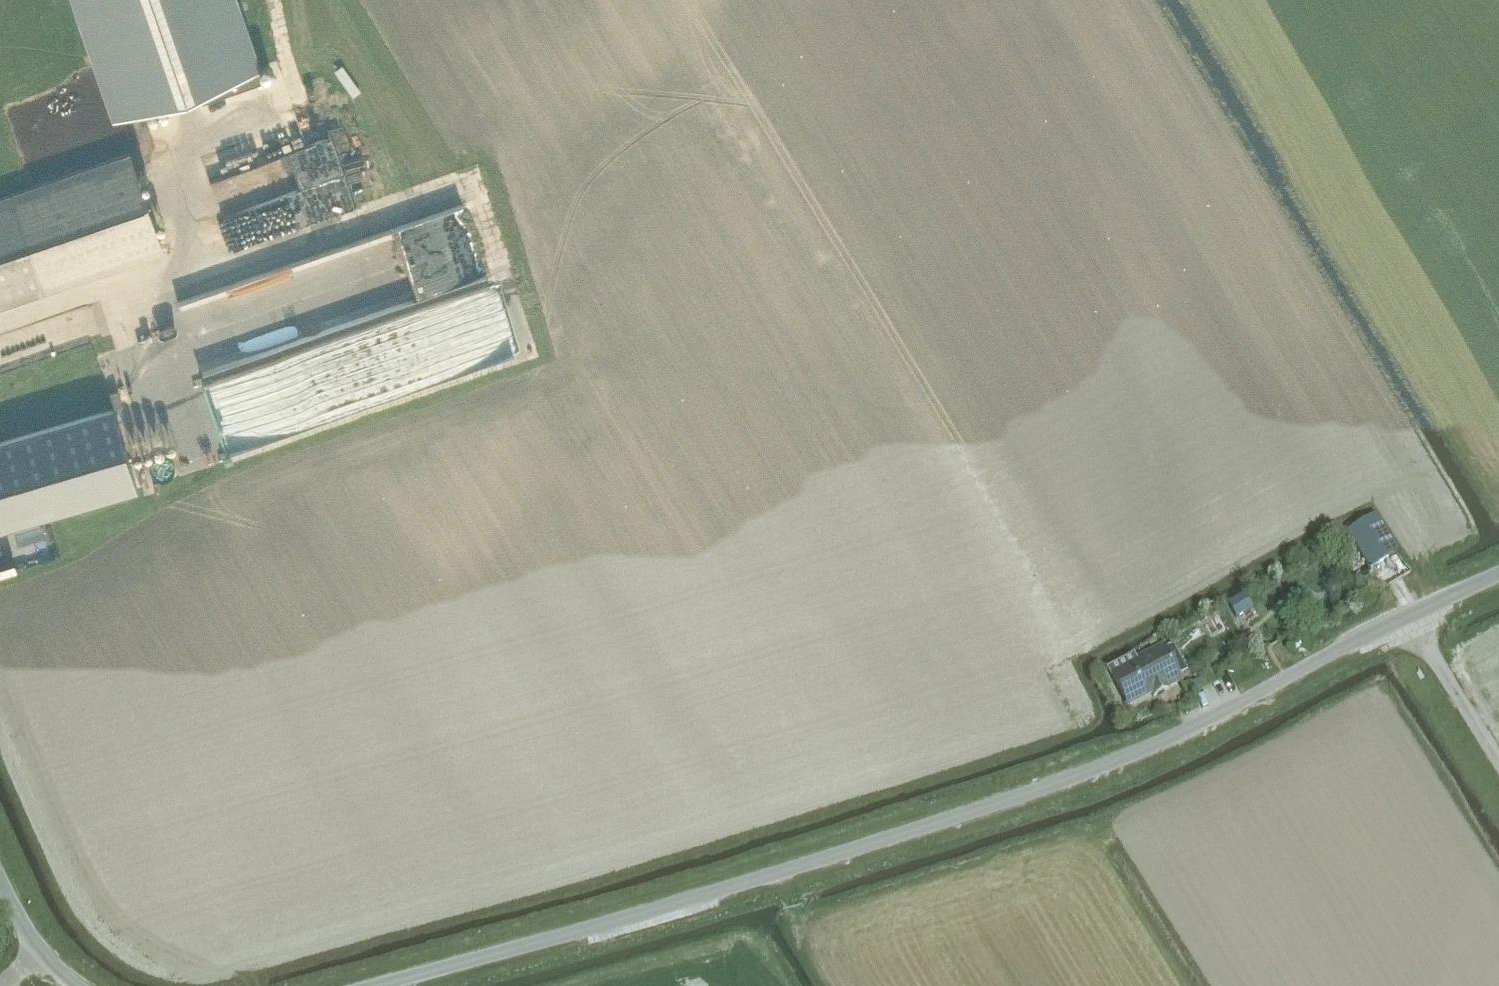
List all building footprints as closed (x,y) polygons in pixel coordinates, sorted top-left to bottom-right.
[(233,0),(76,0),(116,116),(197,88),(202,101),(260,81),(233,0)] [(209,172),(292,149),(288,132),(204,156),(209,172)] [(257,240),(355,209),(332,138),(235,169),(257,240)] [(162,251),(129,154),(0,198),(0,307),(162,251)] [(493,283),(378,319),(381,330),(496,293),(493,283)] [(280,427),(322,415),(316,393),(294,399),(291,388),(324,379),(315,347),(209,376),(213,392),(222,389),(228,414),(261,405),(264,417),(270,416),(273,427),(230,439),(235,457),(285,444),(280,427)] [(122,405),(118,391),(109,393),(113,407),(122,405)] [(0,441),(0,528),(137,487),(113,408),(0,441)] [(1375,514),(1346,531),(1369,569),(1398,551),(1375,514)] [(1336,545),(1344,560),(1353,554),(1345,540),(1336,545)] [(0,557),(0,573),(15,569),(11,554),(0,557)] [(1361,585),(1377,577),(1371,568),(1356,577),(1361,585)] [(1270,593),(1273,599),(1284,593),(1281,587),(1270,593)] [(1250,609),(1244,598),(1229,607),(1235,618),(1250,609)] [(1230,614),(1227,609),(1213,617),(1219,628),(1229,623),(1226,617),(1230,614)] [(1110,668),(1117,682),(1128,703),(1152,690),(1154,695),(1183,680),(1163,642),(1134,658),(1133,656),(1110,668)]
